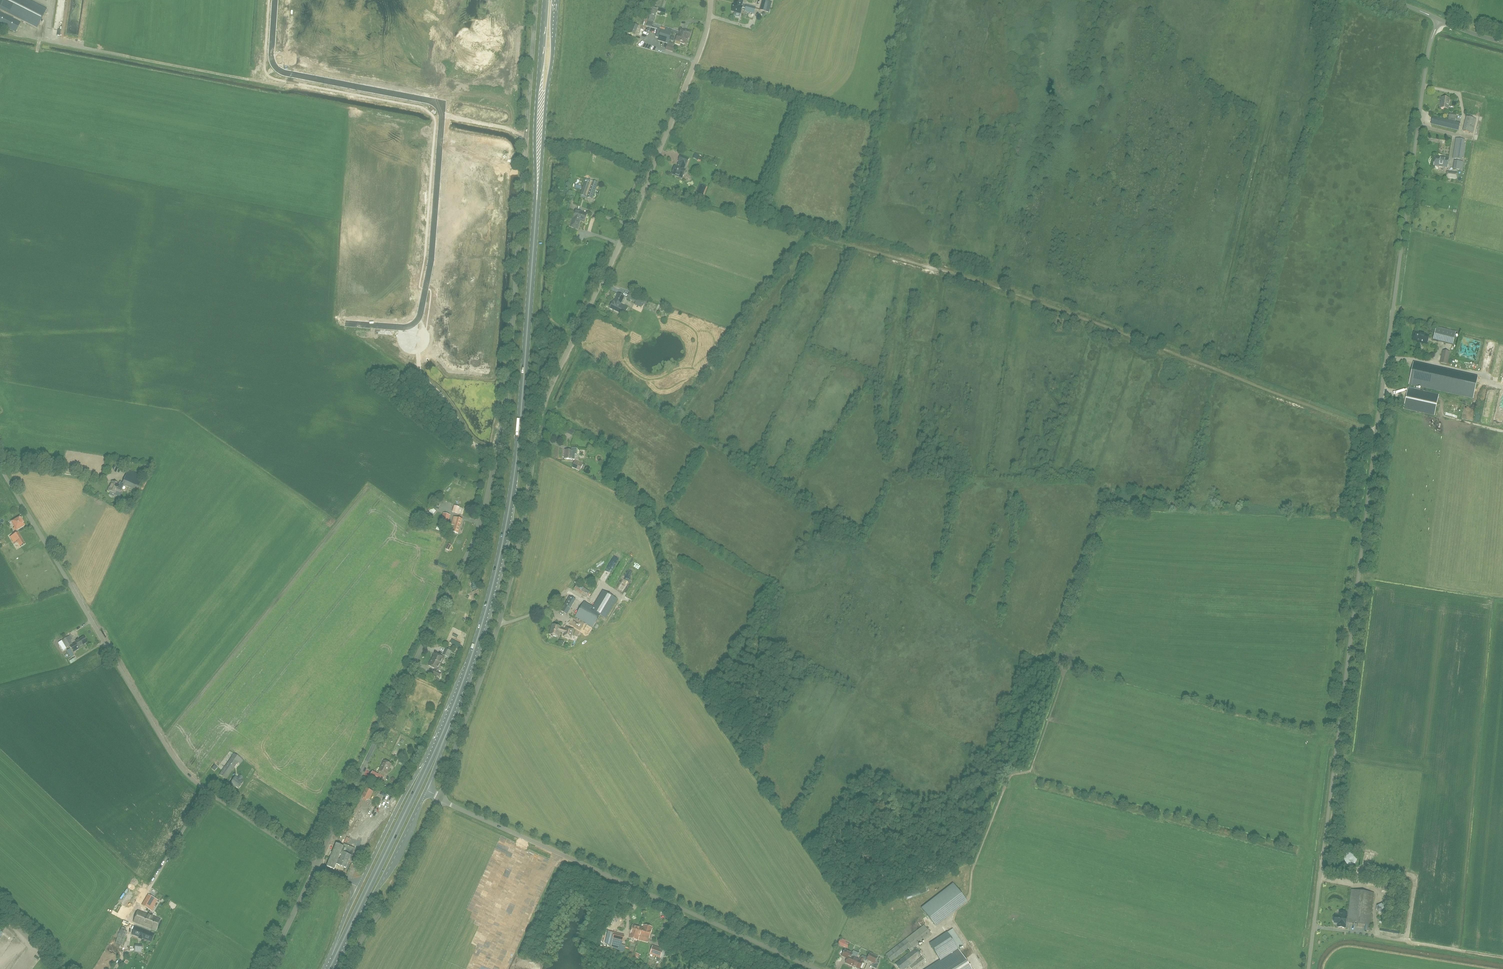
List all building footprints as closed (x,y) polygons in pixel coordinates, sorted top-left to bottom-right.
[(29,0),(0,0),(0,9),(37,28),(46,9),(29,0)] [(741,6),(743,0),(735,0),(734,4),(732,11),(740,14),(743,6),(741,6)] [(764,0),(762,0),(760,9),(766,11),(769,1),(764,0)] [(756,7),(746,5),(744,11),(754,14),(756,7)] [(650,16),(646,26),(651,27),(652,25),(654,18),(657,10),(656,10),(657,8),(653,6),(650,16)] [(0,12),(0,24),(15,32),(20,23),(10,17),(0,12)] [(637,33),(640,26),(635,23),(631,30),(637,33)] [(677,34),(675,40),(681,42),(682,43),(684,44),(685,43),(686,44),(688,38),(690,38),(691,32),(680,28),(679,35),(677,34)] [(659,30),(658,30),(655,37),(659,38),(658,40),(668,43),(671,34),(664,32),(659,30)] [(1448,109),(1450,99),(1442,97),(1440,108),(1448,109)] [(1431,124),(1458,130),(1460,123),(1433,116),(1431,124)] [(1473,134),(1476,119),(1466,117),(1463,131),(1473,134)] [(359,162),(361,139),(352,138),(350,161),(359,162)] [(1462,160),(1465,140),(1456,139),(1453,158),(1462,160)] [(675,166),(672,174),(682,178),(685,170),(684,169),(685,165),(686,165),(689,159),(681,156),(678,162),(679,162),(677,167),(675,166)] [(1449,158),(1435,156),(1434,166),(1448,168),(1449,158)] [(1462,170),(1463,162),(1454,161),(1453,169),(1462,170)] [(585,196),(591,180),(586,179),(581,195),(585,196)] [(593,181),(587,197),(592,199),(598,183),(593,181)] [(701,184),(698,193),(703,195),(706,186),(701,184)] [(584,222),(587,213),(576,209),(572,218),(573,218),(570,227),(577,229),(580,221),(584,222)] [(609,308),(617,312),(624,315),(628,308),(621,304),(624,297),(618,293),(614,302),(613,301),(609,308)] [(627,298),(639,304),(641,299),(629,293),(627,298)] [(1453,344),(1456,332),(1436,328),(1433,340),(1453,344)] [(1429,336),(1415,332),(1412,340),(1427,344),(1429,336)] [(1479,340),(1464,337),(1459,357),(1464,358),(1465,354),(1475,356),(1479,340)] [(1414,363),(1409,384),(1473,398),(1477,377),(1414,363)] [(1439,394),(1408,387),(1404,408),(1434,415),(1439,394)] [(571,449),(571,451),(565,450),(564,459),(574,460),(575,454),(576,454),(577,448),(572,448),(571,449)] [(583,464),(575,461),(572,467),(580,471),(583,464)] [(128,470),(123,483),(120,482),(119,484),(112,481),(107,490),(115,494),(116,491),(120,493),(122,489),(121,489),(121,488),(123,484),(134,489),(136,486),(138,487),(144,473),(140,471),(138,474),(128,470)] [(432,516),(427,512),(422,519),(426,522),(432,516)] [(451,516),(443,514),(440,522),(448,525),(451,516)] [(16,530),(24,525),(19,516),(11,521),(9,522),(11,525),(12,524),(16,530)] [(454,525),(460,526),(462,519),(454,517),(451,525),(452,525),(452,524),(454,525)] [(460,526),(454,525),(453,530),(452,529),(451,531),(458,533),(460,526)] [(18,532),(10,537),(12,540),(16,538),(20,546),(24,543),(18,532)] [(619,573),(624,576),(629,567),(623,564),(619,573)] [(632,598),(640,589),(636,586),(628,595),(632,598)] [(591,606),(590,609),(600,615),(605,618),(617,599),(603,590),(593,607),(591,606)] [(567,614),(575,600),(569,596),(561,611),(567,614)] [(590,609),(591,606),(584,602),(575,616),(593,627),(600,615),(590,609)] [(549,634),(557,636),(559,632),(564,633),(563,636),(570,638),(573,629),(566,627),(565,629),(560,628),(560,626),(552,624),(549,634)] [(70,636),(68,637),(68,636),(62,640),(66,647),(72,643),(70,640),(72,639),(70,636)] [(86,643),(83,638),(75,643),(69,646),(73,652),(83,647),(82,645),(86,643)] [(66,648),(62,641),(58,643),(63,650),(66,648)] [(448,650),(446,649),(443,655),(448,658),(452,652),(451,652),(453,649),(449,647),(448,650)] [(444,658),(435,653),(429,666),(435,669),(434,670),(437,671),(437,670),(438,670),(444,658)] [(233,754),(219,774),(226,779),(237,762),(240,764),(243,760),(233,754)] [(386,774),(391,764),(384,761),(379,771),(386,774)] [(384,777),(372,771),(369,777),(381,783),(384,777)] [(238,788),(242,782),(239,780),(242,776),(239,775),(237,778),(234,776),(230,783),(238,788)] [(367,798),(368,799),(372,791),(367,789),(363,797),(367,798)] [(416,819),(419,820),(425,807),(422,806),(416,819)] [(354,825),(356,826),(360,818),(354,815),(348,828),(352,830),(354,825)] [(350,859),(354,849),(348,846),(348,847),(344,845),(343,846),(336,843),(327,866),(334,869),(336,864),(346,868),(349,859),(350,859)] [(1345,855),(1344,857),(1344,859),(1344,861),(1344,862),(1345,863),(1347,864),(1348,865),(1350,865),(1352,865),(1353,865),(1355,864),(1356,862),(1357,859),(1356,857),(1355,854),(1354,853),(1353,853),(1350,852),(1348,853),(1346,854),(1345,855)] [(1392,883),(1383,882),(1382,890),(1391,891),(1392,883)] [(953,885),(922,906),(929,916),(924,920),(927,924),(930,922),(932,926),(931,926),(933,930),(937,928),(934,924),(968,901),(960,889),(958,891),(953,885)] [(925,888),(907,896),(908,899),(926,892),(925,888)] [(1347,922),(1365,924),(1364,930),(1370,931),(1372,914),(1371,914),(1374,893),(1352,890),(1347,922)] [(154,906),(157,900),(148,894),(142,905),(152,911),(154,907),(154,906)] [(1376,906),(1375,911),(1380,914),(1385,912),(1386,907),(1381,903),(1376,906)] [(134,921),(149,927),(148,929),(151,930),(152,928),(156,929),(160,918),(139,910),(134,921)] [(1337,927),(1345,928),(1346,924),(1347,916),(1347,912),(1339,911),(1339,915),(1335,915),(1335,916),(1334,916),(1333,917),(1333,920),(1334,921),(1334,923),(1338,923),(1337,927)] [(638,936),(641,927),(633,925),(629,938),(638,940),(639,936),(638,936)] [(644,928),(641,927),(638,936),(639,936),(649,938),(652,927),(644,925),(644,928)] [(931,935),(924,925),(905,940),(886,955),(891,962),(908,949),(911,952),(915,949),(915,948),(931,935)] [(151,941),(154,933),(135,926),(132,934),(151,941)] [(122,946),(127,932),(120,929),(115,943),(122,946)] [(927,968),(970,968),(958,950),(964,946),(953,929),(947,932),(929,944),(940,960),(929,966),(930,967),(927,968)] [(613,939),(623,941),(624,935),(615,933),(613,939)] [(838,945),(843,947),(844,947),(847,949),(849,944),(846,942),(845,942),(846,940),(841,938),(841,940),(840,939),(838,945)] [(660,958),(663,950),(652,946),(650,954),(660,958)] [(853,966),(857,958),(852,956),(853,953),(845,949),(842,956),(848,958),(846,963),(853,966)] [(911,952),(896,963),(895,964),(899,968),(905,968),(912,964),(914,967),(911,968),(917,968),(926,962),(915,949),(911,952)] [(870,953),(868,959),(875,963),(878,956),(870,953)] [(857,958),(853,966),(854,966),(854,967),(855,968),(856,967),(860,968),(864,961),(865,958),(862,956),(860,960),(857,958)]
